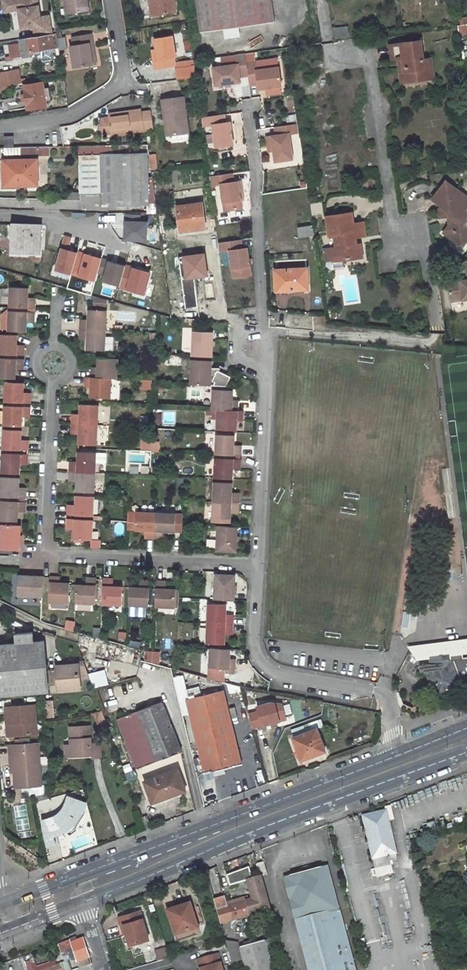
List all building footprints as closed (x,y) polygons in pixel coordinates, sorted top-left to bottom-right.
[(4,11),(12,9),(10,0),(2,0),(4,11)] [(52,34),(49,14),(40,15),(38,0),(10,0),(12,9),(18,8),(22,28),(34,26),(35,36),(52,34)] [(66,13),(85,11),(83,0),(64,0),(66,13)] [(152,16),(177,12),(175,0),(150,0),(152,16)] [(200,29),(276,19),(273,0),(196,0),(200,29)] [(346,18),(335,21),(337,26),(347,24),(346,18)] [(347,26),(331,29),(332,38),(348,36),(347,26)] [(35,36),(20,39),(20,43),(10,45),(12,58),(22,57),(22,58),(53,53),(54,57),(60,55),(60,54),(59,49),(57,39),(57,33),(52,34),(35,36)] [(91,34),(72,37),(73,46),(70,46),(73,67),(91,65),(88,43),(92,43),(91,34)] [(155,37),(157,48),(158,59),(156,59),(158,67),(175,65),(174,56),(177,56),(173,35),(155,37)] [(65,38),(57,39),(59,49),(66,48),(67,48),(65,38)] [(390,58),(398,57),(401,57),(402,66),(399,66),(401,83),(426,80),(425,69),(428,68),(427,58),(423,58),(421,40),(388,44),(390,58)] [(245,62),(244,52),(243,52),(235,53),(236,63),(212,66),(214,84),(224,82),(229,82),(239,80),(238,75),(247,75),(245,62)] [(433,79),(431,57),(427,58),(428,68),(425,69),(426,80),(433,79)] [(254,61),(245,62),(247,75),(248,85),(256,84),(257,88),(280,85),(278,67),(255,69),(254,61)] [(46,106),(45,98),(49,98),(48,87),(43,88),(42,81),(24,84),(25,93),(21,94),(22,100),(26,99),(27,109),(46,106)] [(185,97),(163,100),(166,119),(168,118),(171,136),(190,133),(185,97)] [(151,111),(141,112),(141,110),(125,112),(125,115),(110,117),(112,134),(112,135),(154,130),(151,111)] [(225,123),(224,114),(202,117),(203,126),(213,125),(216,147),(233,145),(232,136),(229,136),(229,131),(231,131),(230,122),(225,123)] [(110,117),(102,118),(100,127),(105,135),(112,134),(110,117)] [(299,132),(297,123),(275,126),(276,135),(271,135),(273,150),(274,161),(292,159),(288,134),(299,132)] [(2,135),(2,147),(11,147),(11,135),(2,135)] [(147,144),(79,146),(80,193),(103,192),(105,204),(149,203),(150,214),(157,214),(147,144)] [(36,160),(3,161),(3,185),(37,185),(36,160)] [(231,173),(209,176),(210,185),(220,184),(224,210),(241,208),(240,199),(237,181),(232,181),(231,173)] [(442,232),(462,246),(466,238),(466,222),(466,221),(464,209),(466,204),(466,197),(444,180),(431,199),(435,202),(449,213),(449,216),(450,222),(442,232)] [(449,216),(449,213),(435,202),(438,218),(449,216)] [(149,203),(105,204),(106,212),(150,214),(149,203)] [(202,203),(177,205),(180,229),(195,228),(196,231),(205,229),(202,203)] [(354,237),(352,221),(351,210),(326,214),(328,233),(333,232),(335,246),(330,246),(333,266),(343,265),(342,258),(361,255),(359,243),(355,243),(354,237)] [(364,219),(352,221),(354,237),(365,236),(364,219)] [(14,223),(12,251),(40,253),(41,225),(14,223)] [(298,226),(299,237),(314,236),(314,225),(298,226)] [(240,239),(217,242),(218,252),(228,250),(232,277),(245,275),(248,268),(248,263),(247,259),(246,248),(241,248),(240,239)] [(330,246),(323,247),(324,260),(325,263),(327,265),(328,265),(330,266),(332,267),(333,266),(330,246)] [(214,250),(197,252),(197,257),(203,257),(204,272),(216,271),(214,250)] [(462,261),(465,278),(465,280),(458,281),(458,279),(449,281),(446,284),(448,301),(466,298),(466,260),(462,261)] [(295,292),(308,291),(307,267),(275,268),(276,290),(295,289),(295,292)] [(28,302),(28,300),(28,299),(28,290),(11,289),(10,309),(35,310),(35,303),(28,302)] [(94,308),(104,309),(104,302),(94,299),(94,308)] [(107,332),(107,312),(89,311),(89,321),(89,324),(82,323),(81,330),(107,332)] [(27,333),(27,324),(27,321),(35,321),(35,314),(9,313),(9,333),(27,333)] [(106,352),(107,332),(81,330),(81,338),(89,338),(89,341),(88,351),(106,352)] [(213,358),(215,334),(194,333),(193,357),(213,358)] [(23,357),(23,350),(16,350),(16,347),(16,336),(0,336),(0,356),(23,357)] [(118,360),(99,360),(99,369),(98,372),(93,372),(93,378),(112,379),(118,379),(118,360)] [(15,380),(15,372),(15,368),(23,368),(23,361),(0,361),(0,380),(15,380)] [(193,361),(192,385),(227,387),(232,378),(218,371),(217,374),(212,372),(213,369),(213,362),(193,361)] [(185,369),(183,381),(190,382),(192,369),(185,369)] [(111,400),(112,379),(93,378),(87,378),(87,386),(92,387),(92,390),(91,399),(111,400)] [(141,381),(141,390),(153,389),(152,381),(141,381)] [(7,403),(32,404),(33,397),(26,397),(26,394),(26,384),(8,384),(7,403)] [(233,401),(234,391),(213,390),(213,410),(238,411),(238,404),(233,404),(233,401)] [(100,426),(100,407),(82,406),(82,415),(82,419),(74,418),(74,425),(100,426)] [(7,407),(6,427),(24,427),(24,419),(24,415),(32,415),(32,408),(7,407)] [(238,411),(213,410),(208,410),(208,416),(218,416),(218,431),(237,431),(238,422),(238,419),(244,419),(244,412),(238,411)] [(99,446),(100,426),(74,425),(73,432),(81,433),(81,436),(81,446),(99,446)] [(23,444),(23,442),(23,432),(6,431),(5,451),(30,452),(31,444),(23,444)] [(235,436),(217,436),(216,455),(242,456),(242,449),(235,448),(235,446),(235,436)] [(72,473),(98,474),(98,454),(81,453),(80,462),(80,465),(72,465),(72,473)] [(29,456),(4,454),(3,474),(22,475),(22,465),(22,462),(29,462),(29,456)] [(242,460),(216,459),(215,479),(234,480),(234,470),(234,467),(241,467),(242,460)] [(141,472),(150,473),(150,464),(141,464),(141,472)] [(79,493),(97,494),(98,474),(72,473),(72,480),(79,481),(79,483),(79,493)] [(4,478),(3,498),(8,498),(27,499),(28,499),(28,491),(21,491),(21,489),(21,478),(4,478)] [(233,493),(233,483),(215,483),(214,503),(240,504),(240,496),(233,496),(233,493)] [(78,506),(78,509),(71,509),(70,516),(96,518),(97,498),(78,497),(78,506)] [(2,502),(1,522),(20,523),(20,513),(20,510),(27,511),(28,503),(27,503),(27,499),(8,498),(8,502),(2,502)] [(240,512),(240,504),(214,503),(213,523),(232,524),(232,514),(232,511),(240,512)] [(148,531),(151,531),(150,538),(157,539),(158,513),(139,512),(139,516),(132,515),(131,530),(138,531),(148,531)] [(165,532),(169,532),(185,533),(186,514),(158,513),(157,539),(165,539),(165,532)] [(94,542),(95,522),(69,520),(69,528),(76,528),(76,532),(76,541),(93,542),(94,542)] [(0,525),(0,537),(0,550),(20,551),(21,526),(0,525)] [(219,552),(239,552),(240,528),(220,527),(219,552)] [(218,575),(216,600),(236,601),(237,576),(218,575)] [(21,596),(45,598),(45,587),(46,577),(21,576),(21,596)] [(62,584),(59,583),(60,578),(52,577),(51,603),(72,604),(72,584),(62,584)] [(114,579),(106,578),(105,603),(104,605),(126,606),(126,587),(116,587),(114,587),(114,579)] [(78,586),(78,603),(79,604),(79,610),(94,611),(95,604),(98,604),(99,579),(92,579),(92,586),(88,586),(78,586)] [(145,589),(142,588),(132,588),(131,606),(152,607),(153,581),(146,580),(145,589)] [(178,608),(179,590),(169,590),(166,590),(167,582),(158,582),(157,607),(178,608)] [(418,602),(405,600),(400,634),(403,638),(414,630),(418,602)] [(211,605),(209,625),(235,626),(235,618),(228,618),(228,615),(228,606),(211,605)] [(235,626),(209,625),(209,632),(208,645),(227,645),(227,636),(227,633),(235,633),(235,626)] [(9,626),(0,627),(0,643),(10,642),(9,626)] [(208,627),(200,627),(200,641),(208,641),(208,627)] [(126,640),(127,632),(119,631),(118,640),(126,640)] [(46,664),(44,640),(34,642),(33,632),(15,634),(16,643),(0,645),(0,695),(49,691),(46,664)] [(419,673),(425,672),(435,700),(466,688),(466,657),(462,657),(462,653),(466,653),(466,642),(410,648),(416,659),(428,657),(429,664),(418,666),(419,673)] [(226,672),(237,673),(237,661),(232,662),(232,659),(233,649),(212,648),(211,679),(226,682),(226,672)] [(56,667),(59,688),(81,686),(81,678),(90,677),(84,660),(78,661),(79,665),(56,667)] [(93,688),(110,684),(105,668),(89,673),(93,688)] [(177,694),(188,692),(184,674),(173,676),(177,694)] [(241,763),(224,691),(186,700),(204,773),(241,763)] [(45,700),(47,718),(55,717),(54,699),(45,700)] [(283,708),(286,719),(310,710),(305,699),(283,708)] [(181,751),(161,702),(117,720),(137,769),(181,751)] [(35,705),(6,707),(7,723),(9,723),(9,728),(7,728),(8,736),(37,734),(35,705)] [(70,726),(71,744),(72,756),(92,755),(91,742),(90,725),(70,726)] [(293,737),(302,760),(324,751),(317,729),(293,737)] [(91,742),(92,755),(92,759),(101,759),(100,742),(91,742)] [(38,744),(13,745),(15,773),(16,787),(40,785),(38,744)] [(131,762),(123,765),(128,780),(136,777),(131,762)] [(144,781),(153,806),(170,799),(169,797),(184,791),(177,769),(144,781)] [(36,796),(37,801),(51,798),(49,792),(36,796)] [(73,816),(76,810),(81,812),(86,803),(68,796),(65,803),(64,802),(62,808),(61,810),(57,814),(52,817),(49,818),(49,819),(42,820),(47,846),(55,844),(54,837),(57,836),(61,834),(67,831),(73,826),(78,821),(73,816)] [(78,821),(79,817),(81,812),(76,810),(73,816),(78,821)] [(389,856),(394,855),(384,810),(363,815),(372,858),(373,858),(377,876),(393,873),(389,856)] [(142,817),(146,829),(151,827),(147,815),(142,817)] [(257,866),(260,878),(266,876),(263,864),(257,866)] [(309,969),(356,969),(327,866),(283,877),(309,969)] [(248,868),(226,876),(228,886),(247,881),(251,880),(248,868)] [(268,909),(260,878),(258,878),(247,881),(252,900),(227,907),(224,897),(213,900),(220,923),(268,909)] [(198,929),(190,905),(168,912),(176,935),(198,929)] [(122,925),(125,934),(128,946),(148,940),(139,912),(117,918),(119,926),(122,925)] [(70,942),(77,962),(89,958),(83,938),(70,942)] [(269,941),(239,950),(245,969),(272,969),(268,956),(273,954),(269,941)] [(166,949),(154,953),(157,962),(169,958),(166,949)] [(196,962),(198,969),(220,969),(216,956),(196,962)] [(55,959),(26,965),(27,969),(60,969),(55,959)]
